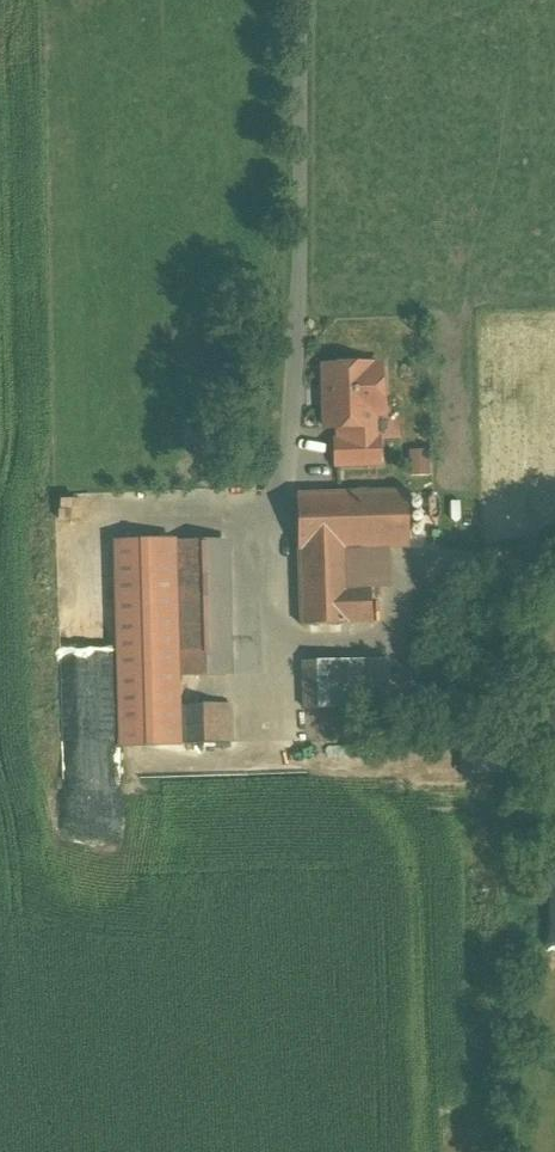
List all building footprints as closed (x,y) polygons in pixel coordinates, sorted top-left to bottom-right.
[(372,366),(325,367),(327,430),(340,429),(340,442),(375,441),(374,415),(384,415),(382,367),(372,367),(372,366)] [(340,442),(336,442),(337,466),(380,465),(380,441),(375,441),(340,442)] [(411,451),(411,476),(432,476),(432,451),(411,451)] [(408,493),(349,495),(347,550),(366,550),(410,548),(408,493)] [(349,495),(298,496),(302,627),(373,625),(372,588),(367,588),(366,550),(347,550),(349,495)] [(224,541),(174,543),(177,655),(227,653),(224,541)] [(152,543),(115,544),(117,632),(154,631),(152,543)] [(136,647),(117,649),(118,687),(137,686),(136,647)] [(381,710),(379,661),(304,663),(306,710),(335,710),(381,710)] [(223,705),(185,706),(186,745),(224,744),(223,705)]
